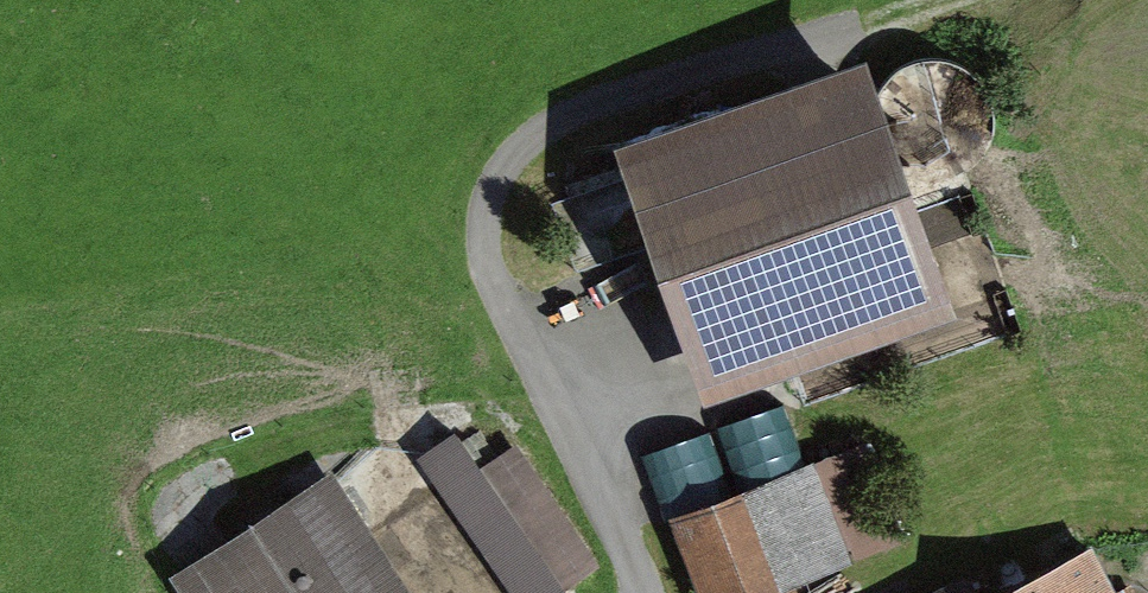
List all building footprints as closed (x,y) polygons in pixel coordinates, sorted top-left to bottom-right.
[(958,321),(868,62),(617,148),(707,407),(958,321)] [(617,577),(524,445),(478,477),(455,443),(427,462),(519,592),(593,592),(617,577)] [(712,592),(814,592),(916,557),(877,449),(685,517),(712,592)] [(343,469),(183,581),(191,592),(430,592),(343,469)] [(1096,554),(1018,592),(1116,592),(1096,554)] [(975,580),(950,592),(981,592),(975,580)]
